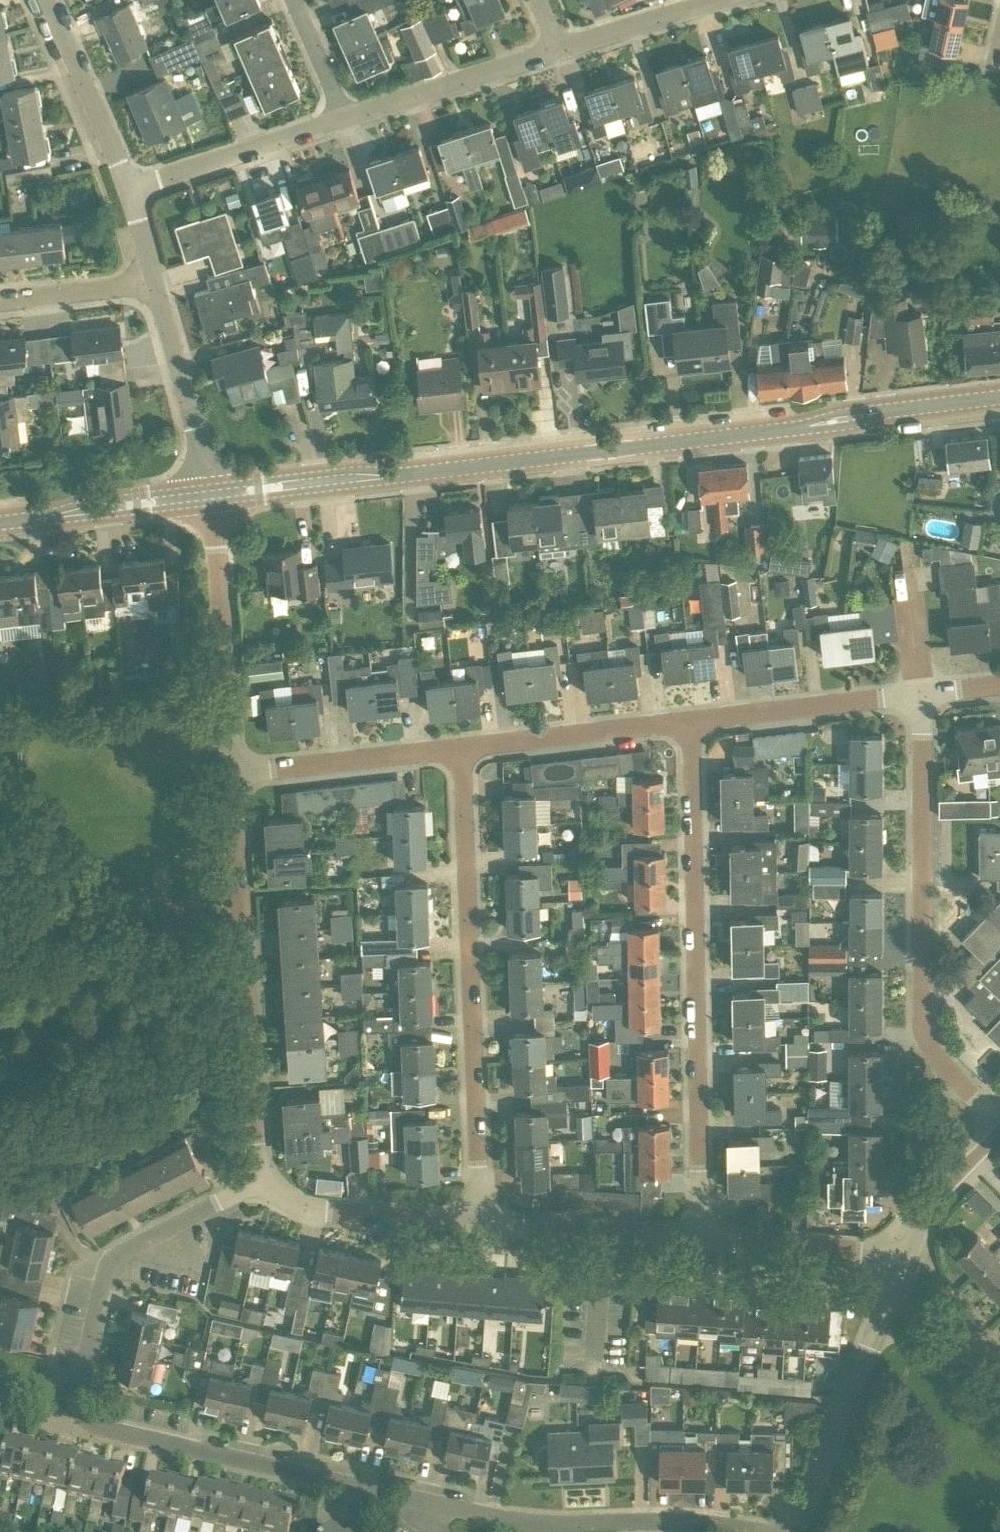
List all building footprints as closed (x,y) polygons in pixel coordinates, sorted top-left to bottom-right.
[(177,0),(158,0),(162,10),(178,3),(177,0)] [(217,34),(213,24),(261,4),(259,0),(218,0),(219,1),(183,16),(186,23),(189,22),(197,42),(217,34)] [(394,0),(360,0),(350,4),(354,14),(334,22),(346,48),(377,35),(367,12),(394,0)] [(459,3),(465,17),(460,19),(466,32),(493,21),(490,16),(504,10),(499,0),(467,0),(459,3)] [(892,17),(892,16),(910,16),(907,1),(885,6),(884,0),(873,0),(867,1),(869,10),(867,11),(869,22),(892,17)] [(922,15),(934,18),(962,24),(967,0),(925,0),(922,15)] [(147,46),(128,3),(96,17),(102,30),(104,29),(117,59),(147,46)] [(434,42),(455,33),(444,8),(423,17),(434,42)] [(854,30),(851,16),(826,22),(833,50),(838,69),(869,62),(860,28),(854,30)] [(415,59),(436,50),(421,17),(401,26),(415,59)] [(894,27),(892,17),(869,22),(872,33),(894,27)] [(922,18),(917,42),(923,43),(919,59),(948,66),(952,50),(954,50),(956,51),(958,41),(962,24),(934,18),(934,19),(934,20),(922,18)] [(249,72),(284,57),(269,22),(234,37),(249,72)] [(818,54),(833,50),(826,22),(802,28),(805,42),(799,43),(807,73),(822,70),(818,54)] [(14,72),(6,34),(0,35),(0,75),(14,72)] [(214,88),(228,81),(228,80),(224,82),(213,57),(225,52),(217,34),(197,42),(205,60),(203,61),(214,88)] [(377,35),(346,48),(357,73),(388,60),(377,35)] [(762,69),(777,65),(782,80),(796,76),(788,46),(781,48),(778,35),(754,41),(762,69)] [(162,76),(193,62),(190,55),(198,52),(192,36),(152,54),(162,76)] [(766,83),(762,69),(754,41),(730,48),(733,61),(728,63),(736,93),(750,89),(750,87),(766,83)] [(691,90),(695,103),(696,106),(720,99),(711,68),(709,68),(705,55),(682,62),(690,91),(691,90)] [(284,57),(249,72),(264,107),(299,92),(284,57)] [(871,89),(887,85),(880,61),(864,66),(871,89)] [(695,103),(691,90),(690,91),(682,62),(658,69),(662,83),(657,84),(666,114),(680,109),(680,107),(695,103)] [(804,85),(811,109),(823,106),(819,92),(829,89),(825,72),(812,75),(814,82),(804,85)] [(618,112),(620,111),(635,106),(640,122),(654,117),(645,88),(637,90),(633,77),(610,84),(618,112)] [(171,98),(163,79),(128,94),(148,140),(183,125),(182,122),(202,113),(191,89),(171,98)] [(228,81),(214,88),(219,99),(220,98),(229,118),(249,109),(241,90),(233,93),(228,81)] [(626,129),(620,111),(618,112),(610,84),(586,92),(590,105),(586,106),(595,136),(608,132),(609,135),(626,129)] [(799,113),(811,109),(804,85),(792,88),(799,113)] [(40,113),(34,86),(2,92),(7,118),(0,119),(0,132),(27,127),(25,115),(40,113)] [(720,99),(724,112),(732,139),(744,136),(743,131),(735,103),(734,99),(726,97),(720,99)] [(539,107),(551,144),(552,144),(554,149),(583,140),(574,111),(567,113),(562,99),(539,107)] [(750,117),(745,100),(735,103),(743,131),(766,125),(763,114),(750,117)] [(539,148),(551,144),(539,107),(515,114),(521,132),(515,134),(525,166),(543,160),(539,148)] [(47,150),(40,113),(25,115),(27,127),(0,132),(0,143),(11,141),(14,156),(47,150)] [(474,158),(499,150),(490,123),(465,131),(474,158)] [(691,144),(703,141),(699,128),(687,131),(691,144)] [(483,185),(474,158),(465,131),(440,139),(449,166),(461,162),(470,189),(483,185)] [(394,154),(405,189),(407,193),(431,185),(419,146),(394,154)] [(380,198),(405,189),(394,154),(368,163),(380,198)] [(619,156),(597,163),(602,177),(622,170),(624,169),(619,156)] [(22,169),(23,181),(52,176),(50,164),(22,169)] [(580,170),(585,187),(602,182),(597,165),(580,170)] [(9,184),(23,181),(22,169),(7,172),(9,184)] [(358,196),(350,169),(324,177),(332,204),(358,196)] [(515,205),(527,201),(522,185),(517,170),(505,174),(515,205)] [(332,204),(324,177),(312,181),(310,175),(298,179),(300,185),(299,185),(312,224),(303,227),(301,227),(317,277),(330,273),(317,230),(338,223),(332,204)] [(522,185),(527,201),(529,204),(541,200),(535,180),(522,185)] [(301,227),(303,227),(301,220),(290,223),(279,191),(254,199),(262,224),(258,226),(263,242),(284,236),(290,256),(298,254),(307,280),(317,277),(301,227)] [(457,229),(468,226),(459,194),(446,199),(448,205),(449,205),(457,229)] [(453,230),(457,229),(449,205),(448,205),(427,212),(431,223),(418,227),(417,227),(422,241),(453,230)] [(241,263),(224,211),(200,219),(199,217),(175,225),(186,260),(209,252),(215,272),(241,263)] [(898,235),(924,234),(923,211),(897,212),(898,235)] [(493,218),(494,233),(513,227),(508,213),(493,218)] [(417,227),(418,227),(414,216),(380,227),(388,252),(422,241),(417,227)] [(825,221),(825,216),(813,217),(813,222),(801,222),(802,240),(813,240),(814,245),(826,244),(826,239),(838,239),(837,221),(825,221)] [(470,241),(494,233),(493,218),(468,226),(470,241)] [(35,224),(40,258),(64,255),(60,221),(35,224)] [(15,261),(40,258),(35,224),(11,227),(15,261)] [(11,227),(0,228),(0,263),(15,261),(11,227)] [(377,256),(388,252),(380,227),(358,234),(367,259),(377,256)] [(788,285),(794,260),(761,253),(759,292),(771,294),(773,282),(788,285)] [(255,295),(252,285),(270,280),(264,260),(231,270),(234,281),(194,293),(195,294),(200,292),(205,307),(199,309),(199,310),(202,310),(209,334),(219,331),(219,333),(225,332),(224,329),(225,329),(222,319),(252,311),(248,297),(255,295)] [(796,260),(792,281),(808,284),(812,264),(796,260)] [(570,313),(564,264),(542,266),(548,316),(570,313)] [(461,289),(462,288),(460,273),(452,273),(454,292),(449,296),(450,304),(457,307),(463,306),(461,289)] [(549,352),(547,337),(540,279),(515,282),(516,296),(529,295),(533,325),(522,326),(524,340),(507,342),(512,386),(540,382),(536,354),(549,352)] [(461,289),(463,306),(465,306),(467,324),(480,323),(476,287),(462,288),(461,289)] [(909,314),(907,296),(881,299),(884,329),(896,328),(900,360),(915,358),(915,356),(924,354),(924,357),(925,357),(920,312),(909,314)] [(705,369),(700,325),(685,327),(684,314),(672,315),(670,297),(646,300),(649,332),(662,330),(664,353),(676,352),(677,366),(682,365),(682,371),(705,369)] [(700,325),(705,369),(728,367),(727,361),(729,361),(728,346),(742,345),(737,299),(712,301),(714,324),(700,325)] [(289,347),(292,360),(300,358),(297,345),(324,342),(325,349),(354,345),(349,310),(313,314),(314,321),(307,322),(306,310),(283,313),(286,324),(294,324),(297,345),(289,347)] [(860,342),(863,316),(849,314),(845,340),(860,342)] [(99,359),(101,371),(125,368),(120,326),(73,332),(49,334),(52,360),(75,357),(75,363),(99,359)] [(633,355),(630,328),(602,331),(604,341),(574,344),(574,337),(558,339),(560,364),(576,363),(578,378),(625,373),(623,356),(633,355)] [(999,368),(999,329),(963,333),(967,371),(999,368)] [(512,386),(507,342),(491,344),(490,330),(478,331),(485,389),(512,386)] [(8,382),(15,381),(14,370),(30,368),(29,362),(52,360),(49,334),(0,340),(0,383),(8,382)] [(787,361),(792,394),(819,390),(815,357),(814,357),(812,340),(812,336),(795,338),(786,339),(785,344),(787,361)] [(792,394),(787,361),(785,344),(786,339),(770,341),(772,362),(756,364),(760,396),(789,392),(789,394),(792,394)] [(812,340),(814,357),(815,357),(819,390),(820,390),(820,389),(848,386),(844,354),(822,356),(820,339),(812,340)] [(292,360),(289,347),(277,350),(281,363),(264,367),(259,345),(212,358),(217,377),(226,374),(233,400),(282,386),(287,403),(301,399),(290,360),(292,360)] [(463,403),(458,357),(442,359),(443,366),(418,369),(420,386),(418,386),(421,408),(421,405),(445,403),(446,405),(463,403)] [(353,376),(351,358),(316,363),(321,407),(375,401),(372,374),(353,376)] [(84,395),(88,434),(132,429),(125,368),(101,371),(102,384),(73,387),(75,396),(84,395)] [(0,383),(0,443),(19,441),(16,418),(31,416),(30,406),(43,405),(41,391),(9,395),(8,382),(0,383)] [(950,469),(991,464),(987,435),(947,440),(950,469)] [(804,497),(825,494),(824,486),(835,484),(832,453),(800,456),(804,497)] [(748,464),(723,466),(726,497),(727,497),(728,512),(741,510),(740,496),(750,495),(748,464)] [(730,527),(727,497),(726,497),(723,466),(700,468),(703,499),(713,498),(716,528),(730,527)] [(595,489),(596,495),(598,510),(579,513),(583,544),(601,542),(600,533),(625,530),(621,492),(615,492),(614,487),(595,489)] [(621,492),(625,530),(651,527),(652,536),(669,534),(665,499),(648,501),(646,489),(621,492)] [(541,501),(535,502),(539,540),(541,555),(565,552),(564,546),(583,544),(579,513),(562,515),(559,493),(540,495),(541,501)] [(513,543),(539,540),(535,502),(509,505),(510,516),(493,518),(497,554),(492,554),(496,582),(510,581),(507,553),(514,552),(513,543)] [(485,552),(480,508),(446,512),(449,535),(464,533),(467,554),(485,552)] [(745,524),(748,550),(766,548),(764,523),(745,524)] [(437,564),(437,526),(429,526),(429,532),(417,532),(417,602),(453,598),(451,583),(451,581),(442,581),(442,577),(429,577),(429,564),(437,564)] [(875,543),(876,535),(855,532),(854,540),(875,543)] [(329,591),(351,588),(351,584),(394,578),(389,543),(368,545),(369,550),(343,553),(343,559),(325,562),(329,591)] [(971,551),(934,544),(922,546),(924,559),(939,557),(943,589),(949,588),(953,622),(949,622),(952,645),(981,641),(981,647),(999,645),(999,587),(999,583),(975,585),(971,551)] [(301,563),(299,550),(266,554),(271,601),(288,599),(287,595),(321,591),(318,562),(301,563)] [(772,552),(769,569),(793,572),(795,555),(772,552)] [(142,558),(147,608),(170,605),(169,599),(178,598),(177,570),(165,571),(163,556),(142,558)] [(116,611),(147,608),(142,558),(121,561),(123,577),(111,578),(115,606),(116,606),(116,611)] [(115,606),(111,578),(100,579),(99,564),(77,566),(83,615),(105,612),(105,607),(115,606)] [(64,617),(83,615),(77,566),(56,568),(58,584),(46,586),(51,627),(65,625),(64,617)] [(51,627),(46,586),(36,587),(34,571),(13,573),(18,623),(40,620),(41,628),(51,627)] [(18,623),(13,573),(0,575),(0,635),(1,635),(0,625),(18,623)] [(805,604),(817,603),(814,575),(802,576),(805,604)] [(704,617),(725,615),(722,595),(720,578),(708,580),(699,581),(704,617)] [(722,595),(725,615),(740,614),(737,579),(722,580),(723,595),(722,595)] [(873,650),(873,651),(874,651),(873,640),(898,637),(893,601),(868,604),(868,606),(861,607),(861,609),(845,611),(851,658),(869,656),(869,651),(873,650)] [(631,627),(645,626),(642,602),(629,604),(631,627)] [(420,624),(443,621),(442,608),(419,611),(420,624)] [(582,631),(606,629),(603,608),(580,610),(582,631)] [(826,657),(828,657),(827,656),(831,656),(832,661),(851,658),(845,611),(829,613),(829,610),(814,612),(817,635),(824,634),(826,657)] [(543,637),(566,633),(563,611),(539,615),(543,637)] [(688,644),(692,673),(716,670),(714,654),(720,653),(717,624),(705,625),(702,626),(704,642),(688,644)] [(769,645),(773,674),(797,671),(795,655),(801,654),(798,624),(784,626),(786,643),(769,645)] [(658,661),(665,660),(667,676),(692,673),(691,671),(688,644),(686,629),(669,631),(669,629),(655,631),(658,661)] [(773,674),(769,645),(767,629),(736,632),(740,661),(746,661),(748,677),(773,674)] [(559,688),(557,672),(562,671),(559,642),(545,644),(547,660),(531,662),(534,691),(559,688)] [(611,664),(614,692),(638,689),(636,673),(643,672),(639,643),(625,645),(627,662),(611,664)] [(534,691),(531,662),(514,664),(512,648),(497,649),(501,678),(508,678),(510,694),(534,691)] [(580,680),(588,679),(589,695),(614,692),(611,664),(593,666),(591,649),(577,650),(580,680)] [(369,710),(376,709),(371,669),(371,664),(339,668),(337,651),(326,652),(328,670),(330,669),(331,679),(341,679),(341,686),(348,685),(351,712),(369,710)] [(371,669),(376,709),(400,706),(398,690),(405,689),(404,683),(418,682),(416,660),(418,660),(417,654),(399,656),(399,661),(387,662),(388,667),(371,669)] [(318,657),(298,657),(299,669),(318,669),(318,657)] [(250,679),(283,676),(281,659),(248,662),(250,679)] [(453,682),(456,710),(481,707),(479,691),(485,690),(482,661),(467,663),(469,680),(453,682)] [(456,710),(453,682),(444,683),(442,668),(435,669),(435,667),(421,669),(424,697),(430,696),(432,713),(456,710)] [(111,690),(122,690),(120,668),(109,669),(111,690)] [(181,668),(172,669),(174,685),(182,684),(181,668)] [(127,690),(154,687),(152,672),(125,675),(127,690)] [(28,698),(55,696),(54,677),(27,678),(28,698)] [(319,710),(325,709),(322,680),(307,682),(309,699),(293,701),(296,728),(321,725),(319,710)] [(293,701),(275,703),(273,688),(262,689),(264,711),(269,711),(271,731),(296,728),(293,701)] [(981,726),(986,764),(987,774),(999,772),(999,724),(981,726)] [(972,766),(986,764),(981,726),(958,729),(962,766),(957,766),(959,779),(974,777),(972,766)] [(809,751),(810,758),(822,756),(822,760),(840,758),(839,746),(822,748),(819,728),(807,729),(809,751)] [(799,752),(809,751),(807,729),(804,729),(804,730),(796,731),(799,752)] [(788,754),(799,752),(796,731),(786,733),(788,754)] [(779,755),(788,754),(786,733),(775,734),(778,755),(779,755)] [(768,757),(778,755),(775,734),(765,735),(768,757)] [(756,758),(768,757),(765,735),(754,737),(756,758)] [(850,762),(882,762),(882,735),(850,735),(850,762)] [(754,744),(734,744),(734,756),(754,756),(754,744)] [(634,751),(618,753),(621,775),(636,773),(634,751)] [(617,776),(621,776),(621,775),(618,753),(606,754),(609,776),(617,775),(617,776)] [(584,779),(609,776),(606,754),(582,757),(584,779)] [(584,779),(582,757),(569,759),(572,780),(584,779)] [(572,780),(569,759),(557,760),(559,781),(572,780)] [(544,762),(547,783),(559,781),(557,760),(544,762)] [(533,774),(534,784),(547,783),(544,762),(532,763),(533,774)] [(882,790),(882,762),(850,762),(850,790),(882,790)] [(738,765),(738,772),(723,772),(723,797),(753,797),(752,779),(768,779),(768,764),(738,765)] [(602,802),(664,801),(663,777),(621,778),(621,776),(617,776),(617,793),(602,793),(602,802)] [(380,780),(382,802),(395,801),(393,778),(380,780)] [(371,803),(382,802),(380,780),(368,781),(371,803)] [(369,804),(371,803),(368,781),(356,782),(359,805),(369,804)] [(354,806),(359,805),(356,782),(344,784),(347,806),(354,805),(354,806)] [(540,796),(580,795),(580,782),(539,784),(540,796)] [(335,808),(347,806),(344,784),(332,785),(335,808)] [(323,809),(335,808),(332,785),(321,787),(323,809)] [(312,810),(323,809),(321,787),(309,788),(312,810)] [(299,812),(312,810),(309,788),(297,789),(299,812)] [(505,822),(535,822),(534,794),(504,795),(505,822)] [(753,797),(723,797),(724,822),(739,822),(739,827),(769,827),(769,812),(753,813),(753,797)] [(965,816),(990,815),(990,802),(990,799),(965,799),(965,816)] [(851,813),(851,801),(812,800),(811,812),(851,813)] [(664,801),(602,802),(602,812),(619,812),(620,803),(634,803),(635,827),(664,827),(664,801)] [(359,805),(354,806),(355,827),(369,826),(369,804),(359,805)] [(393,834),(426,833),(425,805),(392,807),(393,834)] [(808,830),(808,810),(796,811),(796,831),(808,830)] [(850,842),(882,842),(882,814),(850,814),(850,842)] [(271,847),(304,845),(303,816),(270,818),(271,847)] [(535,822),(505,822),(505,850),(535,850),(536,859),(553,859),(553,847),(535,847),(535,822)] [(358,842),(358,835),(355,836),(355,830),(335,831),(336,843),(358,842)] [(980,830),(979,875),(999,875),(999,830),(980,830)] [(426,833),(393,834),(395,862),(427,860),(426,833)] [(358,842),(359,855),(361,874),(373,873),(370,835),(358,835),(358,842)] [(727,871),(760,870),(760,863),(767,863),(774,857),(777,857),(777,838),(746,838),(746,846),(732,846),(732,850),(727,850),(727,871)] [(337,856),(359,855),(358,842),(336,843),(337,856)] [(881,869),(882,842),(850,842),(850,869),(881,869)] [(304,845),(271,847),(273,876),(306,875),(305,863),(313,862),(312,845),(304,845)] [(603,877),(620,876),(636,876),(636,878),(665,878),(665,853),(635,853),(635,863),(603,863),(603,877)] [(591,898),(589,859),(560,860),(561,876),(576,875),(577,899),(591,898)] [(508,902),(539,900),(538,886),(552,886),(551,861),(526,862),(526,873),(507,874),(508,902)] [(814,881),(845,881),(846,881),(846,863),(810,863),(810,881),(814,881)] [(748,901),(778,901),(778,886),(761,886),(760,870),(727,871),(727,889),(733,889),(733,896),(748,895),(748,901)] [(363,886),(383,886),(382,874),(363,875),(363,886)] [(620,886),(620,876),(603,877),(603,879),(603,886),(620,886)] [(665,878),(636,878),(636,912),(656,912),(656,903),(665,903),(665,878)] [(845,881),(814,881),(814,895),(845,895),(845,881)] [(397,911),(429,910),(428,882),(396,884),(397,911)] [(794,891),(794,893),(794,906),(808,906),(808,891),(794,891)] [(850,921),(881,921),(881,893),(850,893),(850,921)] [(961,936),(972,947),(952,967),(976,991),(964,1002),(989,1026),(986,1029),(999,1042),(999,897),(961,936)] [(285,930),(317,928),(316,899),(283,901),(285,930)] [(583,937),(583,924),(584,924),(583,899),(572,899),(573,925),(574,925),(574,937),(583,937)] [(539,900),(508,902),(509,929),(540,928),(539,900)] [(792,919),(806,919),(806,908),(792,908),(792,919)] [(429,910),(397,911),(397,926),(388,927),(388,936),(398,936),(398,939),(430,938),(429,910)] [(762,943),(762,927),(779,926),(779,911),(749,912),(749,919),(733,919),(733,944),(762,943)] [(331,927),(353,926),(352,912),(331,913),(331,927)] [(586,954),(659,952),(659,927),(633,927),(632,914),(612,915),(612,931),(628,930),(628,940),(612,941),(612,942),(598,943),(597,936),(585,937),(586,954)] [(881,921),(850,921),(850,949),(881,948),(881,921)] [(353,926),(331,927),(332,939),(353,938),(353,926)] [(286,959),(319,957),(317,928),(285,930),(286,959)] [(363,952),(386,951),(386,936),(362,937),(363,952)] [(809,960),(846,960),(846,942),(809,942),(809,960)] [(762,943),(733,944),(734,969),(750,968),(750,974),(780,974),(779,959),(763,959),(762,943)] [(391,990),(436,988),(435,975),(431,975),(430,961),(408,961),(408,950),(386,951),(363,952),(363,964),(390,963),(391,990)] [(510,981),(542,980),(540,951),(509,953),(510,981)] [(629,977),(660,976),(659,952),(586,954),(586,959),(598,959),(598,961),(613,960),(613,965),(629,965),(629,977)] [(288,987),(321,985),(319,957),(286,959),(288,987)] [(846,960),(809,960),(809,972),(846,972),(846,960)] [(576,978),(584,978),(584,977),(587,977),(586,968),(576,969),(576,978)] [(341,984),(363,983),(362,970),(341,971),(341,984)] [(850,1000),(881,999),(881,971),(850,972),(850,1000)] [(630,1001),(660,1001),(660,976),(629,977),(630,1001)] [(555,1019),(584,1017),(584,1014),(586,1013),(584,978),(576,978),(573,979),(575,1010),(554,1011),(553,1007),(543,1007),(542,980),(510,981),(512,1009),(535,1008),(535,1019),(555,1019)] [(792,979),(780,979),(777,979),(777,985),(780,985),(780,1000),(792,999),(792,979)] [(363,990),(363,983),(341,984),(342,997),(363,996),(363,990)] [(290,1016),(323,1014),(321,985),(288,987),(290,1016)] [(734,1018),(764,1017),(763,1000),(780,1000),(780,985),(749,986),(749,993),(734,993),(734,1018)] [(436,988),(391,990),(392,1005),(401,1005),(401,1017),(433,1016),(432,1002),(437,1002),(436,988)] [(616,992),(587,993),(587,1002),(593,1002),(593,1001),(616,1000),(616,992)] [(881,999),(850,1000),(850,1027),(881,1027),(881,999)] [(661,1026),(660,1001),(630,1001),(630,1000),(616,1000),(593,1001),(593,1002),(593,1016),(630,1015),(630,1026),(661,1026)] [(292,1045),(324,1043),(323,1014),(290,1016),(292,1045)] [(364,1030),(395,1029),(394,1015),(364,1016),(364,1030)] [(764,1017),(734,1018),(735,1042),(755,1042),(756,1048),(781,1047),(781,1033),(764,1033),(764,1017)] [(555,1033),(555,1019),(535,1019),(536,1031),(513,1032),(514,1060),(544,1059),(544,1056),(555,1055),(554,1050),(563,1049),(562,1033),(555,1033)] [(339,1042),(360,1040),(359,1027),(338,1028),(339,1042)] [(814,1039),(846,1039),(846,1027),(814,1028),(814,1039)] [(465,1041),(464,1032),(444,1033),(444,1042),(465,1041)] [(403,1068),(435,1066),(434,1039),(402,1040),(403,1068)] [(360,1040),(339,1042),(340,1054),(361,1053),(360,1040)] [(786,1054),(809,1053),(809,1040),(787,1040),(786,1054)] [(324,1043),(292,1045),(293,1074),(326,1072),(324,1043)] [(639,1075),(669,1074),(668,1049),(638,1050),(639,1074),(639,1075)] [(832,1050),(821,1050),(820,1066),(831,1066),(832,1050)] [(850,1079),(881,1079),(881,1051),(850,1052),(850,1079)] [(809,1053),(786,1054),(786,1066),(809,1066),(809,1053)] [(590,1057),(590,1073),(610,1073),(609,1056),(590,1057)] [(370,1058),(353,1061),(356,1082),(373,1079),(370,1058)] [(544,1059),(514,1060),(515,1088),(545,1087),(545,1086),(557,1085),(556,1072),(545,1073),(544,1059)] [(736,1092),(765,1091),(765,1073),(781,1073),(781,1059),(751,1059),(751,1066),(735,1067),(736,1092)] [(435,1066),(403,1068),(404,1095),(436,1094),(435,1066)] [(573,1074),(573,1097),(597,1097),(597,1074),(573,1074)] [(669,1099),(669,1074),(639,1075),(639,1074),(625,1074),(607,1075),(608,1101),(669,1099)] [(840,1079),(840,1105),(845,1105),(845,1106),(850,1106),(881,1106),(881,1079),(850,1079),(840,1079)] [(732,1110),(736,1110),(736,1116),(752,1116),(752,1122),(782,1121),(782,1107),(765,1107),(765,1091),(736,1092),(731,1092),(732,1110)] [(289,1128),(367,1122),(367,1110),(348,1111),(348,1108),(321,1110),(320,1096),(287,1098),(289,1128)] [(517,1140),(547,1139),(547,1124),(568,1123),(567,1097),(551,1098),(551,1111),(516,1112),(517,1140)] [(807,1118),(845,1118),(845,1106),(845,1105),(840,1105),(815,1105),(815,1106),(808,1106),(808,1108),(807,1108),(807,1118)] [(406,1147),(438,1146),(437,1119),(401,1120),(401,1107),(368,1109),(369,1122),(392,1121),(393,1147),(406,1147)] [(807,1127),(807,1118),(807,1108),(802,1108),(802,1116),(785,1116),(785,1127),(807,1127)] [(593,1125),(593,1114),(577,1114),(578,1125),(593,1125)] [(807,1118),(807,1127),(808,1127),(808,1130),(845,1130),(845,1118),(807,1118)] [(367,1122),(289,1128),(291,1157),(324,1155),(323,1141),(351,1140),(353,1167),(369,1166),(368,1148),(367,1122)] [(628,1150),(670,1149),(670,1124),(639,1124),(640,1136),(624,1136),(624,1139),(609,1139),(609,1148),(596,1148),(596,1150),(628,1150)] [(166,1143),(183,1175),(190,1171),(198,1186),(210,1180),(199,1159),(209,1154),(196,1128),(166,1143)] [(849,1158),(881,1158),(881,1130),(849,1130),(849,1158)] [(729,1165),(759,1165),(759,1147),(775,1147),(774,1132),(744,1133),(745,1140),(729,1140),(729,1165)] [(547,1139),(517,1140),(518,1168),(548,1166),(547,1139)] [(164,1185),(183,1175),(166,1143),(147,1153),(164,1185)] [(438,1146),(406,1147),(407,1175),(439,1174),(438,1146)] [(652,1174),(671,1174),(670,1149),(628,1150),(629,1180),(642,1180),(642,1194),(643,1194),(643,1211),(651,1211),(651,1194),(653,1194),(652,1174)] [(144,1195),(164,1185),(147,1153),(128,1162),(144,1195)] [(841,1157),(815,1157),(815,1171),(835,1170),(841,1157)] [(881,1158),(849,1158),(850,1185),(881,1185),(881,1158)] [(125,1205),(144,1195),(128,1162),(108,1172),(125,1205)] [(759,1165),(729,1165),(730,1190),(746,1190),(746,1195),(775,1194),(775,1180),(759,1181),(759,1165)] [(554,1184),(578,1184),(578,1170),(554,1170),(554,1184)] [(106,1215),(125,1205),(108,1172),(89,1182),(106,1215)] [(87,1224),(106,1215),(89,1182),(70,1192),(89,1230),(90,1230),(87,1224)] [(557,1207),(559,1185),(546,1184),(545,1206),(557,1207)] [(569,1208),(570,1186),(559,1185),(557,1207),(569,1208)] [(580,1209),(582,1187),(570,1186),(569,1208),(580,1209)] [(592,1210),(594,1188),(582,1187),(580,1209),(592,1210)] [(604,1211),(606,1189),(594,1188),(592,1210),(604,1211)] [(616,1212),(617,1190),(606,1189),(604,1211),(616,1212)] [(627,1213),(629,1191),(617,1190),(616,1212),(627,1213)] [(629,1191),(627,1213),(640,1214),(642,1192),(629,1191)] [(47,1252),(53,1228),(31,1223),(34,1207),(4,1200),(0,1219),(0,1221),(6,1230),(17,1232),(14,1243),(14,1244),(47,1252)] [(251,1269),(258,1234),(238,1229),(230,1264),(251,1269)] [(252,1269),(271,1273),(279,1238),(258,1234),(251,1269),(252,1269)] [(974,1274),(994,1254),(977,1235),(956,1255),(974,1274)] [(299,1293),(304,1271),(294,1269),(299,1243),(279,1238),(271,1273),(291,1277),(285,1303),(297,1305),(299,1293)] [(14,1243),(0,1240),(0,1277),(17,1281),(20,1267),(43,1272),(47,1252),(14,1244),(14,1243)] [(331,1286),(339,1252),(319,1247),(314,1273),(304,1271),(299,1293),(310,1295),(310,1294),(330,1299),(333,1287),(331,1286)] [(353,1291),(360,1256),(339,1252),(331,1286),(333,1287),(353,1291)] [(999,1283),(999,1260),(994,1254),(974,1274),(991,1292),(999,1283)] [(391,1276),(378,1274),(381,1261),(360,1256),(354,1285),(353,1291),(350,1303),(390,1312),(391,1286),(389,1286),(391,1276)] [(405,1265),(402,1303),(430,1305),(433,1267),(433,1265),(422,1264),(422,1266),(405,1265)] [(433,1267),(430,1305),(458,1307),(461,1270),(461,1267),(450,1266),(450,1269),(433,1267)] [(461,1270),(458,1307),(486,1309),(489,1272),(489,1270),(478,1269),(478,1271),(461,1270)] [(489,1272),(486,1309),(514,1312),(517,1272),(506,1271),(505,1273),(489,1272)] [(517,1272),(514,1312),(542,1314),(545,1276),(529,1275),(529,1273),(517,1272)] [(226,1288),(228,1278),(216,1275),(213,1286),(226,1288)] [(17,1281),(0,1277),(0,1313),(33,1320),(37,1299),(14,1293),(17,1281)] [(704,1286),(703,1291),(701,1290),(698,1326),(719,1327),(721,1300),(722,1292),(723,1292),(723,1291),(723,1287),(721,1284),(711,1283),(709,1286),(704,1286)] [(991,1292),(999,1302),(999,1283),(991,1292)] [(656,1304),(647,1303),(645,1329),(658,1329),(658,1323),(676,1324),(678,1298),(679,1289),(657,1287),(656,1304)] [(698,1326),(701,1290),(679,1289),(678,1298),(676,1324),(676,1334),(687,1335),(688,1325),(698,1326)] [(720,1339),(740,1341),(741,1329),(743,1302),(744,1293),(723,1291),(723,1292),(722,1292),(721,1300),(719,1327),(721,1327),(720,1339)] [(744,1293),(743,1302),(741,1329),(740,1341),(762,1342),(765,1303),(765,1300),(762,1296),(753,1296),(750,1298),(750,1302),(744,1301),(744,1293)] [(793,1305),(786,1304),(783,1340),(795,1341),(794,1352),(804,1353),(805,1342),(807,1315),(808,1305),(808,1299),(807,1298),(796,1297),(793,1300),(793,1305)] [(127,1330),(162,1338),(166,1318),(174,1320),(177,1305),(150,1299),(147,1313),(131,1309),(127,1330)] [(840,1327),(828,1326),(830,1303),(826,1300),(811,1299),(809,1301),(808,1299),(808,1305),(807,1315),(805,1342),(827,1344),(826,1353),(838,1354),(840,1327)] [(261,1322),(264,1308),(244,1303),(240,1317),(261,1322)] [(763,1338),(783,1340),(786,1304),(765,1303),(762,1342),(763,1342),(763,1338)] [(302,1331),(306,1313),(296,1311),(292,1329),(302,1331)] [(33,1320),(0,1313),(0,1336),(28,1342),(33,1320)] [(157,1358),(162,1338),(127,1330),(122,1350),(157,1358)] [(202,1408),(223,1413),(230,1379),(231,1379),(235,1362),(216,1358),(215,1344),(207,1343),(206,1348),(205,1348),(201,1367),(202,1368),(201,1370),(210,1372),(202,1408)] [(416,1350),(426,1352),(427,1345),(417,1343),(416,1350)] [(201,1367),(205,1348),(187,1344),(183,1364),(201,1367)] [(436,1346),(427,1345),(426,1352),(435,1354),(436,1346)] [(148,1397),(157,1358),(122,1350),(117,1373),(119,1373),(115,1390),(148,1397)] [(672,1379),(673,1364),(660,1363),(661,1354),(647,1353),(645,1377),(672,1379)] [(472,1361),(482,1363),(483,1355),(473,1354),(472,1361)] [(491,1365),(492,1357),(483,1355),(482,1363),(491,1365)] [(282,1427),(290,1392),(281,1390),(282,1385),(280,1381),(278,1381),(282,1359),(267,1356),(265,1363),(259,1391),(268,1393),(262,1422),(282,1427)] [(510,1360),(509,1368),(519,1370),(520,1362),(510,1360)] [(231,1379),(230,1379),(223,1413),(225,1413),(224,1414),(227,1418),(238,1420),(241,1418),(242,1417),(245,1417),(250,1389),(259,1391),(265,1363),(253,1361),(250,1374),(247,1373),(242,1376),(241,1381),(231,1379)] [(694,1380),(695,1366),(673,1364),(672,1379),(694,1380)] [(758,1389),(760,1366),(757,1365),(757,1374),(740,1373),(740,1370),(738,1370),(737,1384),(737,1387),(758,1389)] [(320,1399),(327,1369),(313,1366),(309,1385),(299,1394),(290,1392),(282,1427),(303,1431),(311,1396),(320,1399)] [(715,1382),(717,1368),(695,1366),(694,1380),(715,1382)] [(779,1391),(781,1375),(777,1375),(778,1367),(760,1366),(758,1389),(779,1391)] [(737,1384),(738,1370),(717,1368),(715,1382),(737,1384)] [(341,1441),(350,1405),(340,1403),(343,1392),(337,1390),(342,1372),(327,1369),(320,1399),(329,1401),(321,1436),(341,1441)] [(801,1392),(802,1377),(781,1375),(779,1391),(801,1392)] [(516,1376),(510,1402),(528,1406),(532,1388),(543,1391),(546,1380),(530,1379),(516,1376)] [(802,1377),(801,1392),(811,1393),(812,1378),(802,1377)] [(369,1416),(378,1419),(387,1383),(376,1380),(371,1400),(365,1399),(361,1401),(360,1408),(350,1405),(341,1441),(362,1446),(369,1416)] [(399,1386),(388,1383),(387,1383),(378,1419),(388,1421),(381,1450),(402,1454),(410,1418),(401,1416),(403,1410),(400,1406),(395,1405),(399,1386)] [(670,1401),(671,1384),(651,1383),(651,1401),(670,1401)] [(698,1402),(698,1387),(685,1387),(685,1402),(698,1402)] [(445,1401),(447,1402),(449,1396),(436,1393),(431,1413),(425,1412),(421,1415),(420,1420),(410,1418),(402,1454),(423,1459),(429,1429),(439,1431),(440,1427),(445,1401)] [(808,1421),(817,1399),(786,1397),(785,1420),(808,1421)] [(477,1409),(447,1402),(445,1401),(440,1427),(449,1430),(441,1463),(462,1468),(474,1419),(477,1409)] [(500,1445),(506,1420),(486,1415),(484,1421),(474,1419),(462,1468),(483,1473),(490,1442),(500,1445)] [(577,1432),(579,1480),(613,1478),(611,1445),(620,1444),(618,1422),(588,1424),(589,1431),(577,1432)] [(659,1484),(681,1485),(682,1447),(684,1447),(684,1427),(651,1426),(650,1465),(659,1465),(659,1484)] [(715,1468),(716,1430),(697,1430),(696,1448),(682,1447),(681,1485),(703,1485),(704,1468),(715,1468)] [(749,1486),(750,1448),(739,1448),(739,1430),(716,1430),(715,1468),(716,1468),(716,1474),(725,1475),(725,1485),(749,1486)] [(750,1448),(749,1486),(772,1486),(772,1466),(793,1466),(793,1430),(774,1430),(774,1431),(751,1431),(750,1448)] [(551,1482),(579,1480),(577,1432),(549,1434),(549,1443),(543,1443),(538,1449),(538,1458),(544,1463),(550,1463),(551,1482)] [(34,1442),(24,1439),(22,1447),(7,1443),(0,1477),(0,1499),(5,1501),(10,1481),(23,1484),(24,1484),(31,1449),(32,1449),(34,1442)] [(33,1486),(46,1489),(47,1489),(55,1454),(57,1447),(52,1446),(47,1445),(45,1452),(32,1449),(31,1449),(24,1484),(23,1484),(19,1504),(28,1506),(33,1486)] [(55,1454),(47,1489),(46,1489),(42,1509),(52,1511),(56,1491),(70,1494),(77,1463),(78,1463),(81,1452),(71,1450),(69,1457),(55,1454)] [(77,1463),(70,1494),(69,1498),(65,1518),(75,1520),(79,1501),(93,1504),(101,1469),(103,1461),(95,1460),(93,1459),(91,1467),(78,1463),(77,1463)] [(114,1519),(127,1522),(133,1492),(121,1490),(126,1467),(116,1465),(115,1472),(101,1469),(93,1504),(88,1523),(98,1526),(103,1506),(116,1509),(114,1519)] [(169,1476),(167,1484),(153,1480),(149,1496),(137,1493),(131,1523),(143,1525),(141,1531),(152,1531),(155,1518),(168,1521),(169,1521),(177,1486),(179,1478),(169,1476)] [(201,1487),(202,1487),(202,1484),(192,1481),(191,1489),(177,1486),(169,1521),(168,1521),(166,1531),(176,1531),(178,1523),(192,1526),(201,1487)] [(202,1487),(201,1487),(192,1526),(190,1531),(201,1531),(203,1524),(216,1527),(217,1527),(224,1492),(225,1492),(227,1485),(226,1485),(217,1483),(215,1490),(202,1487)] [(226,1529),(237,1531),(240,1531),(248,1497),(250,1490),(240,1488),(238,1495),(225,1492),(224,1492),(217,1527),(216,1527),(215,1531),(226,1531),(226,1529)] [(262,1500),(248,1497),(240,1531),(265,1531),(271,1503),(272,1503),(273,1495),(264,1493),(262,1500)] [(297,1501),(287,1499),(285,1506),(272,1503),(271,1503),(265,1531),(290,1531),(297,1501)]
